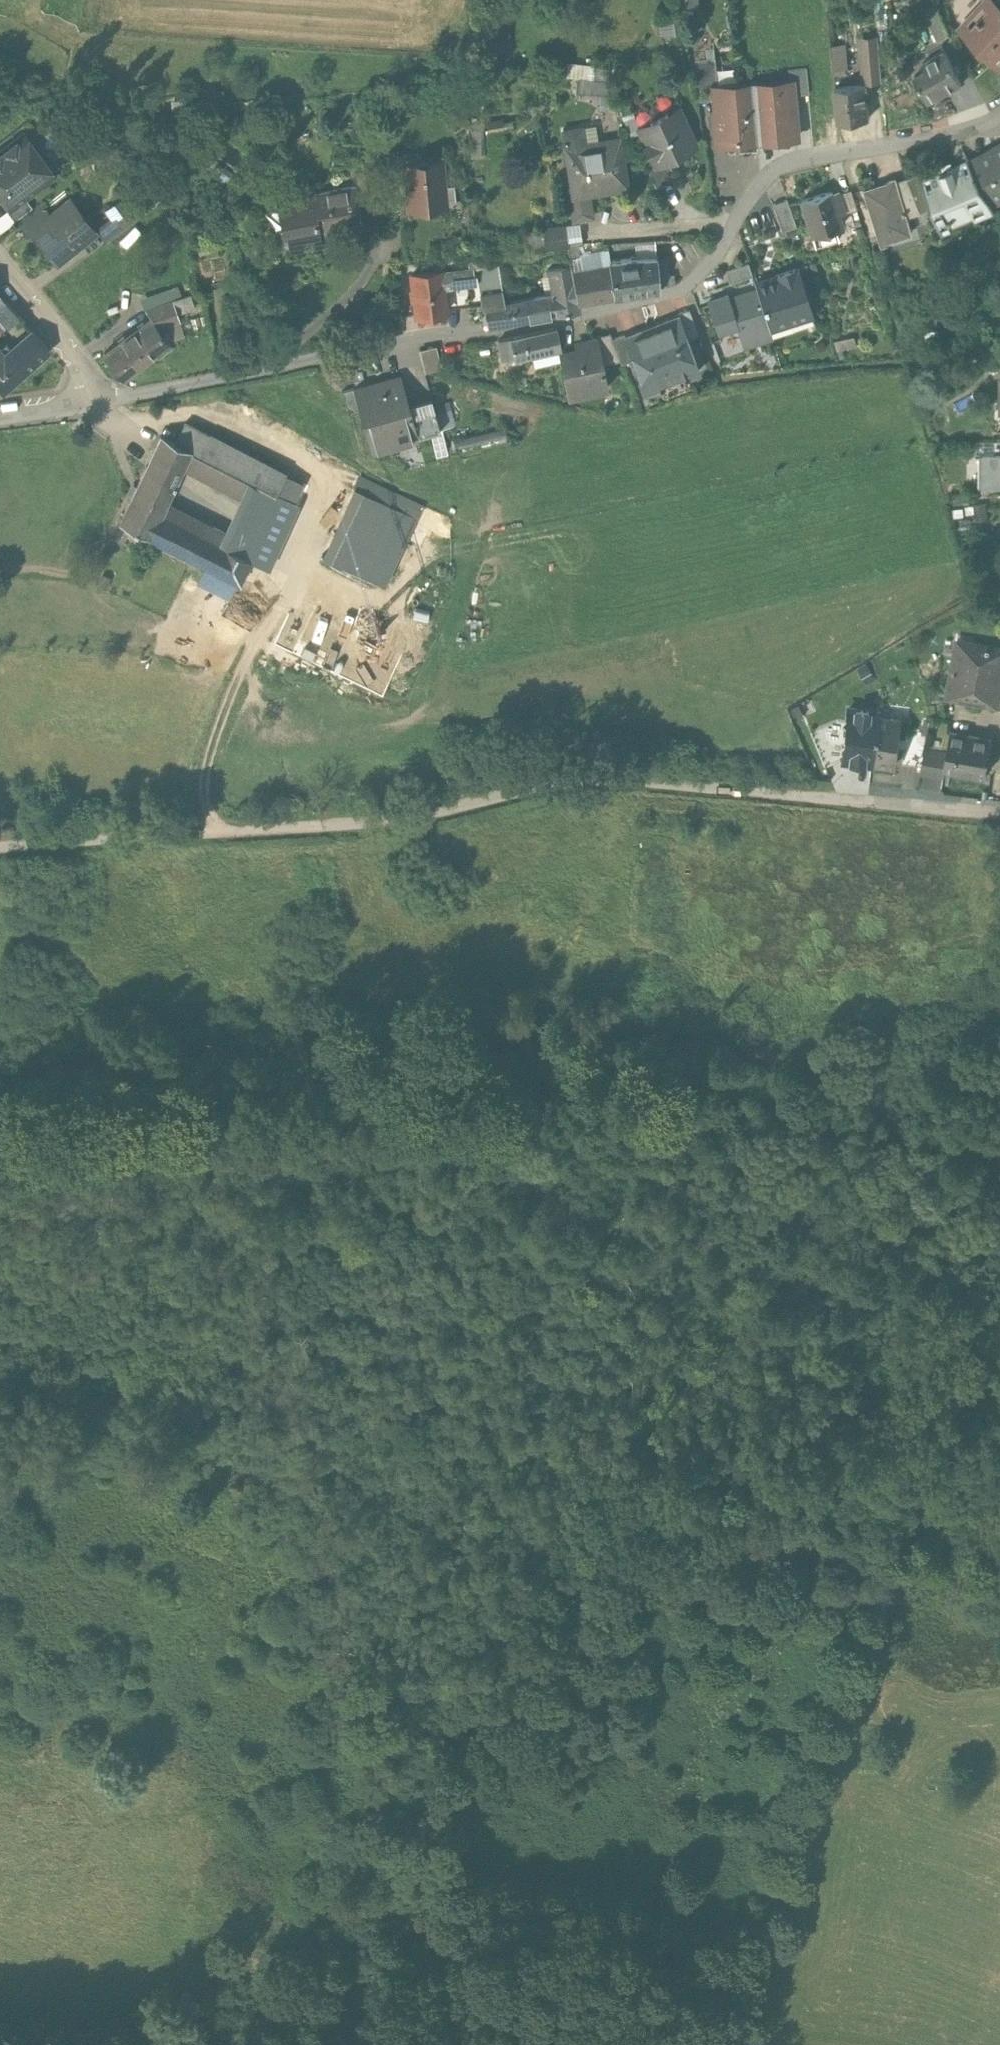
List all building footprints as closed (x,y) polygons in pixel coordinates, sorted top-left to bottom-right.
[(949,23),(935,0),(918,0),(936,30),(949,23)] [(999,0),(982,0),(961,21),(999,58),(999,0)] [(880,35),(862,36),(866,72),(883,71),(880,35)] [(845,40),(833,41),(835,61),(847,60),(845,40)] [(946,44),(925,55),(932,69),(921,75),(930,92),(963,75),(946,44)] [(789,77),(751,80),(755,129),(772,128),(772,130),(791,129),(792,132),(794,132),(789,77)] [(867,78),(837,81),(840,114),(871,111),(867,78)] [(751,80),(714,83),(718,138),(720,138),(720,134),(739,133),(739,131),(755,129),(751,80)] [(837,88),(823,89),(826,113),(839,112),(837,88)] [(665,106),(648,114),(650,118),(640,123),(655,154),(656,155),(665,151),(679,144),(680,146),(693,139),(677,105),(667,110),(665,106)] [(597,132),(579,135),(580,136),(564,139),(571,187),(586,185),(589,184),(588,179),(621,173),(622,179),(624,179),(616,130),(598,133),(597,132)] [(0,149),(0,190),(11,205),(25,195),(55,173),(24,131),(0,149)] [(992,141),(991,140),(972,151),(994,190),(999,187),(999,137),(992,141)] [(442,150),(421,152),(422,158),(402,160),(405,193),(432,190),(432,197),(455,195),(453,175),(445,176),(442,150)] [(972,150),(926,169),(937,195),(935,196),(945,221),(946,220),(945,217),(995,196),(997,199),(998,199),(994,190),(972,151),(972,150)] [(665,151),(656,155),(655,154),(644,159),(655,181),(674,172),(665,151)] [(923,161),(910,167),(924,200),(935,196),(937,195),(926,169),(923,161)] [(897,167),(860,179),(878,231),(914,220),(909,205),(898,171),(897,167)] [(910,167),(898,171),(909,205),(924,200),(910,167)] [(353,180),(309,187),(308,177),(279,182),(283,207),(289,206),(295,245),(318,241),(314,220),(338,216),(340,222),(359,219),(353,180)] [(830,182),(799,192),(810,226),(841,216),(837,204),(843,202),(837,183),(831,185),(830,182)] [(586,185),(571,187),(566,188),(570,212),(590,208),(586,185)] [(783,192),(770,196),(776,220),(790,217),(783,192)] [(11,205),(8,208),(15,218),(32,205),(25,195),(11,205)] [(75,203),(54,219),(50,214),(33,228),(57,260),(95,230),(75,203)] [(120,210),(98,227),(107,239),(129,222),(120,210)] [(525,215),(526,235),(576,233),(575,213),(525,215)] [(218,235),(191,241),(200,282),(227,276),(218,235)] [(575,235),(566,236),(568,248),(577,246),(575,235)] [(665,248),(653,252),(657,284),(667,278),(664,259),(668,257),(665,248)] [(653,252),(607,254),(608,259),(609,259),(613,289),(657,284),(653,252)] [(569,257),(552,260),(551,253),(546,254),(549,275),(572,271),(571,262),(569,257)] [(496,257),(485,258),(486,271),(479,272),(480,285),(500,282),(496,257)] [(593,259),(571,262),(572,271),(573,270),(576,294),(613,289),(609,259),(608,259),(593,261),(593,259)] [(815,317),(798,263),(752,277),(755,285),(769,331),(815,317)] [(412,264),(397,267),(399,307),(416,305),(411,267),(413,267),(412,264)] [(413,267),(411,267),(416,305),(416,307),(445,303),(440,264),(413,267)] [(572,271),(549,275),(551,285),(555,304),(577,300),(576,294),(573,270),(572,271)] [(500,282),(480,285),(486,316),(520,311),(555,304),(551,285),(502,295),(500,282)] [(755,285),(727,293),(726,290),(707,296),(715,323),(734,317),(742,340),(769,331),(755,285)] [(3,325),(18,313),(0,293),(0,321),(3,325)] [(173,299),(147,307),(164,332),(172,329),(170,323),(179,320),(173,299)] [(687,302),(675,307),(676,309),(677,308),(685,330),(696,326),(687,302)] [(624,328),(623,328),(631,350),(643,384),(697,365),(685,330),(677,308),(676,309),(624,328)] [(552,321),(497,333),(500,352),(528,346),(530,358),(558,352),(557,346),(556,339),(552,321)] [(138,325),(104,351),(123,376),(157,350),(138,325)] [(608,325),(594,328),(595,331),(600,355),(617,351),(610,331),(608,325)] [(610,331),(617,351),(619,355),(631,350),(623,328),(624,328),(623,326),(610,331)] [(0,359),(0,384),(3,387),(49,348),(34,330),(4,356),(0,359)] [(581,341),(557,346),(558,352),(564,382),(588,377),(590,383),(605,380),(600,355),(595,331),(580,334),(581,341)] [(414,340),(416,361),(432,360),(429,338),(414,340)] [(400,370),(352,383),(359,406),(369,443),(416,430),(409,404),(400,370)] [(352,383),(342,386),(348,409),(359,406),(352,383)] [(432,398),(409,404),(416,430),(439,423),(432,398)] [(223,542),(160,511),(149,532),(237,576),(247,556),(264,564),(294,501),(161,434),(152,451),(182,466),(182,465),(244,498),(223,542)] [(152,451),(120,517),(149,532),(160,511),(182,466),(152,451)] [(983,451),(983,484),(999,484),(999,451),(996,451),(983,451)] [(314,551),(383,579),(417,494),(348,467),(314,551)] [(957,639),(952,671),(969,674),(965,697),(998,702),(999,693),(999,669),(996,668),(999,646),(957,639)] [(877,711),(848,708),(846,722),(842,758),(872,761),(877,716),(877,711)] [(901,718),(877,716),(872,761),(897,764),(901,718)] [(837,721),(810,732),(824,765),(842,758),(846,722),(837,721)] [(928,731),(907,729),(903,761),(922,763),(925,746),(928,731)] [(992,738),(950,731),(947,753),(944,767),(945,767),(986,774),(992,738)] [(947,753),(925,749),(921,772),(944,776),(945,767),(944,767),(947,753)]
